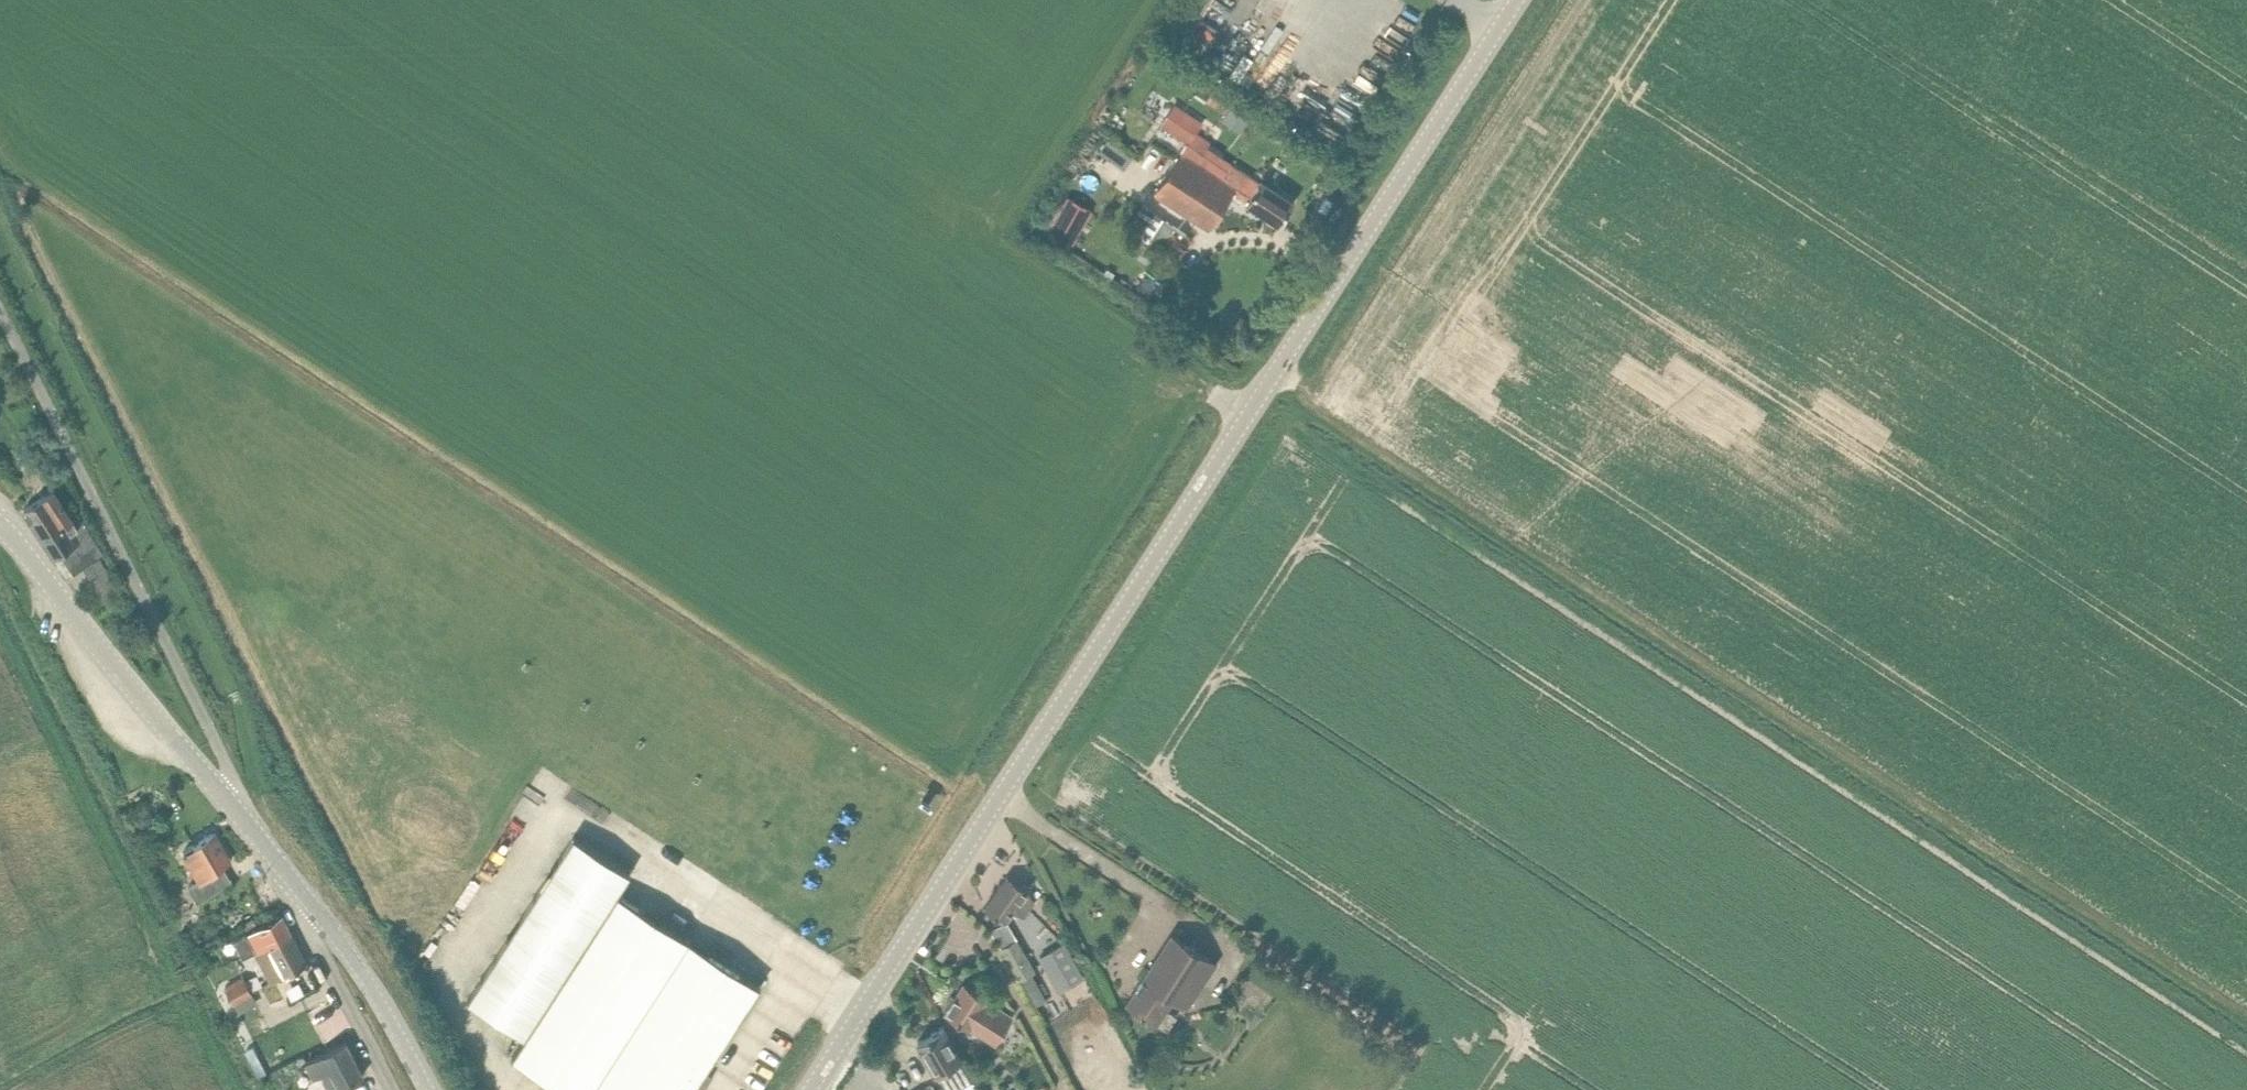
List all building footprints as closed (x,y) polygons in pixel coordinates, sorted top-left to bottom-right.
[(1186,141),(1190,135),(1207,147),(1211,141),(1197,132),(1204,123),(1175,104),(1161,125),(1186,141)] [(1260,183),(1242,171),(1207,147),(1190,135),(1186,141),(1153,191),(1192,217),(1210,229),(1237,187),(1251,196),(1247,203),(1280,224),(1295,201),(1262,180),(1260,183)] [(1049,227),(1061,234),(1074,241),(1092,210),(1067,196),(1049,227)] [(1176,259),(1189,235),(1173,226),(1160,251),(1176,259)] [(72,516),(56,490),(25,509),(56,558),(62,554),(75,575),(84,569),(105,603),(121,593),(100,559),(105,556),(78,512),(72,516)] [(200,901),(214,892),(233,881),(224,866),(233,861),(216,832),(186,850),(202,878),(190,885),(200,901)] [(525,1035),(631,872),(576,836),(470,999),(525,1035)] [(1252,873),(1257,865),(1248,859),(1243,867),(1252,873)] [(1025,920),(1037,904),(1029,891),(1008,875),(985,908),(1007,924),(1016,913),(1025,920)] [(762,986),(743,974),(619,893),(513,1057),(564,1089),(695,1089),(762,986)] [(283,915),(250,932),(235,939),(243,955),(258,948),(258,947),(291,930),(283,915)] [(275,981),(288,974),(308,964),(291,930),(258,947),(258,948),(275,981)] [(1188,1008),(1218,963),(1173,933),(1127,1004),(1166,1029),(1173,1017),(1165,1012),(1173,999),(1188,1008)] [(1033,1005),(1046,998),(1032,971),(1034,970),(1019,940),(1004,948),(1033,1005)] [(1086,978),(1066,942),(1039,957),(1059,993),(1086,978)] [(234,1004),(252,994),(245,981),(227,992),(234,1004)] [(996,1043),(1013,1015),(965,984),(956,998),(952,996),(945,1008),(948,1010),(947,1012),(996,1043)] [(944,1027),(919,1041),(945,1086),(939,1089),(954,1089),(974,1078),(944,1027)] [(344,1085),(363,1075),(347,1042),(327,1052),(307,1063),(314,1077),(321,1074),(329,1089),(346,1089),(344,1085)]
